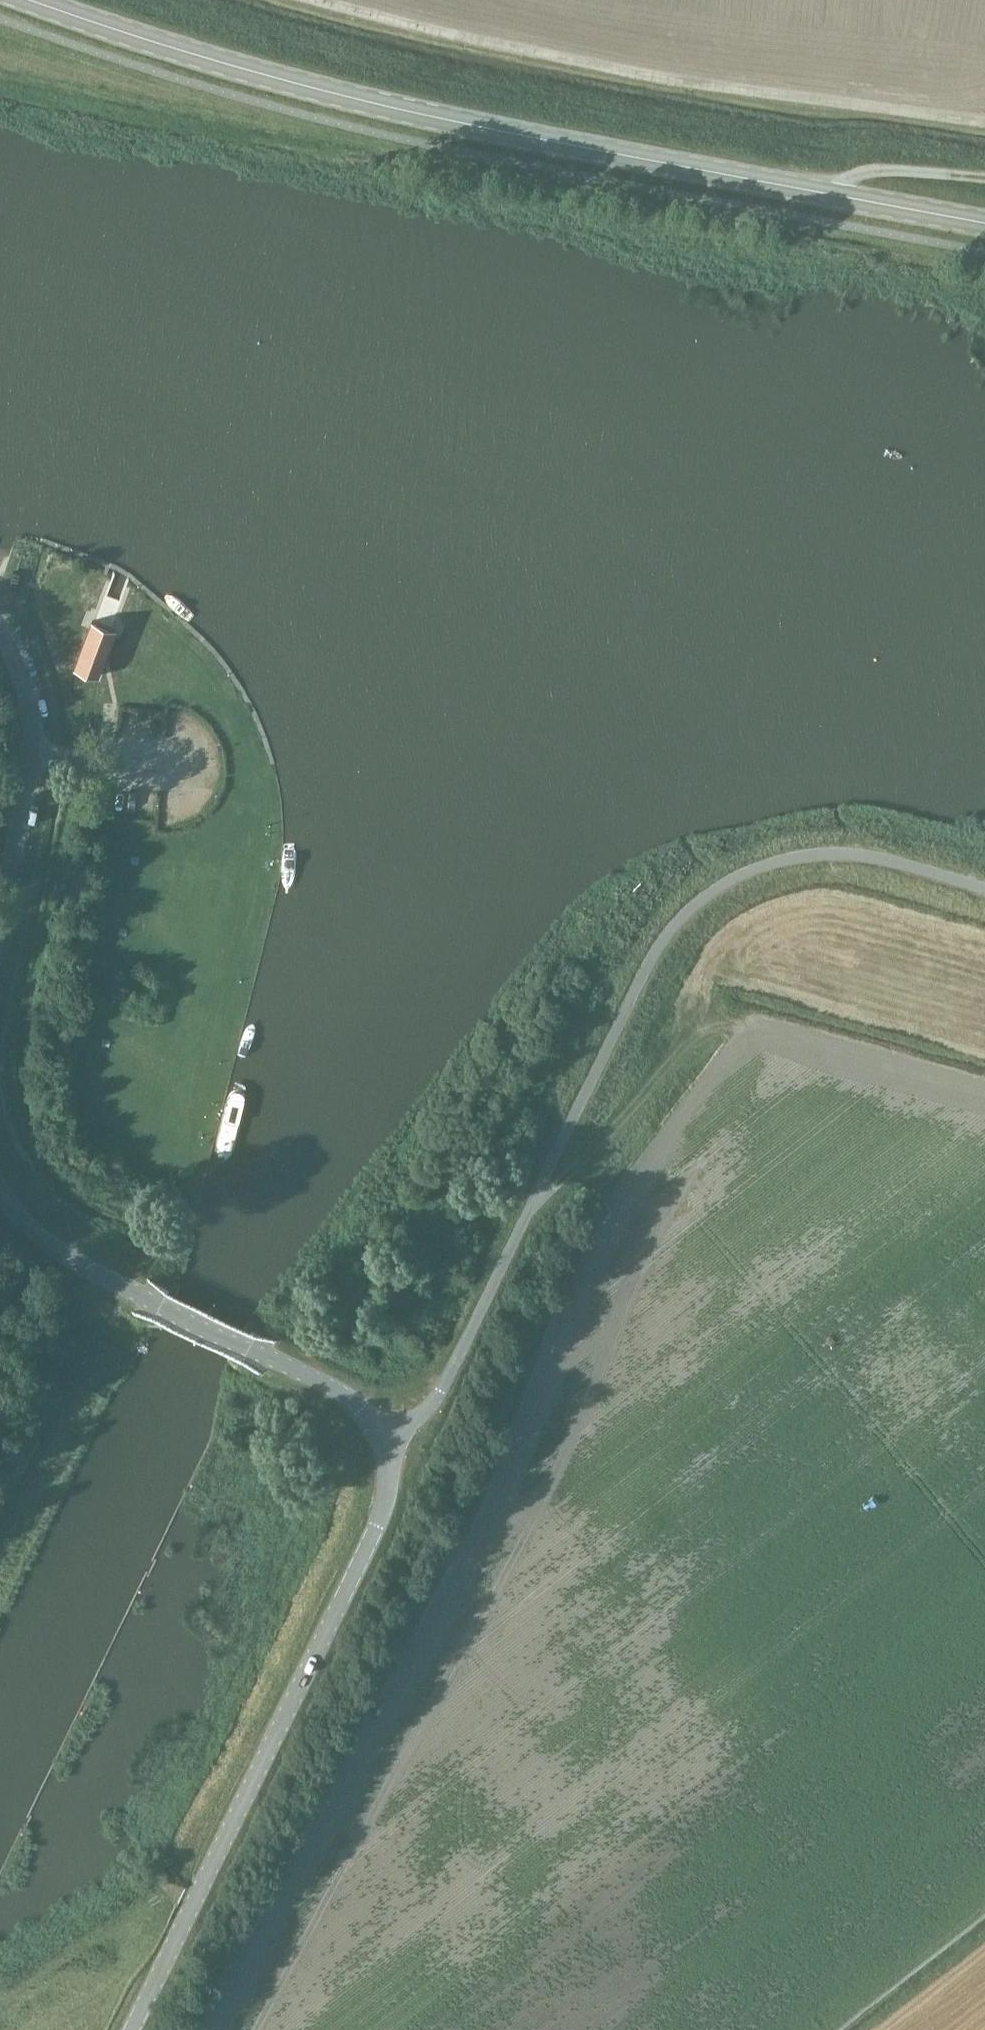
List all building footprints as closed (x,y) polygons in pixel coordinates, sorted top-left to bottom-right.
[(92,620),(74,667),(97,675),(114,629),(92,620)]
